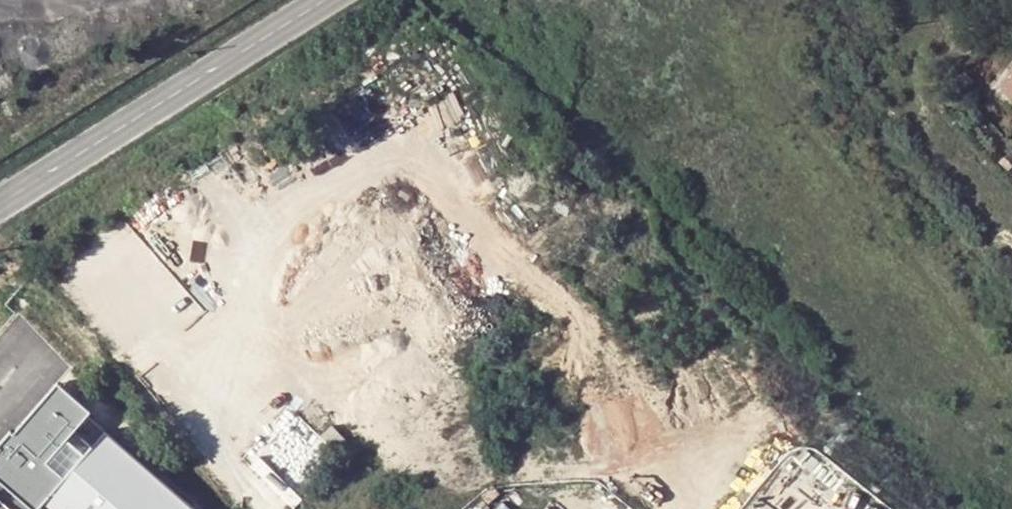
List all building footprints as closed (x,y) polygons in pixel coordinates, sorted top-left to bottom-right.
[(1003,73),(1011,82),(1011,63),(1003,73)] [(106,429),(91,446),(73,430),(89,413),(57,384),(0,446),(0,488),(24,508),(196,508),(106,429)]
